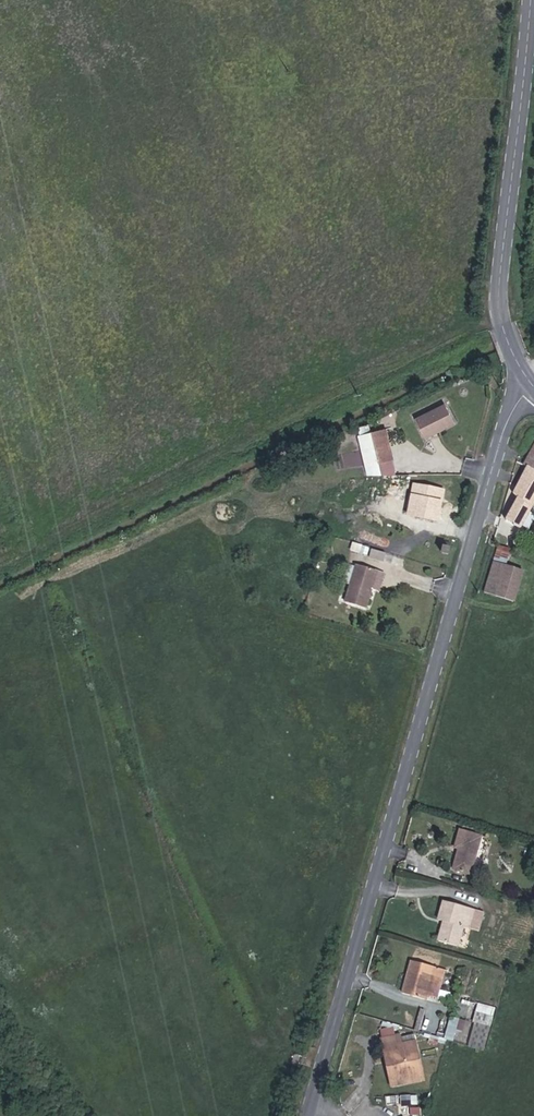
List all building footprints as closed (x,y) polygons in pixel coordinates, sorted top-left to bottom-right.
[(452,399),(423,413),(431,428),(459,415),(452,399)] [(359,432),(366,476),(395,471),(388,428),(359,432)] [(518,464),(523,467),(505,499),(508,501),(497,517),(511,526),(533,491),(533,436),(518,464)] [(443,495),(411,493),(408,514),(440,518),(443,495)] [(500,546),(487,543),(483,559),(496,562),(500,546)] [(374,562),(358,557),(347,596),(367,602),(373,581),(370,580),(374,562)] [(496,562),(483,559),(475,590),(507,598),(515,567),(496,562)] [(482,844),(460,836),(455,852),(459,853),(452,875),(470,881),(482,844)] [(432,943),(457,952),(465,934),(470,917),(440,906),(433,922),(439,924),(432,943)] [(478,920),(470,917),(465,934),(472,936),(478,920)] [(394,996),(422,1005),(431,972),(406,964),(394,996)] [(476,1058),(489,1016),(471,1011),(466,1029),(468,1030),(461,1053),(476,1058)] [(466,1029),(452,1025),(445,1047),(461,1053),(468,1030),(466,1029)] [(380,1086),(389,1085),(384,1057),(379,1058),(377,1046),(394,1043),(391,1031),(370,1035),(380,1086)] [(384,1057),(389,1085),(415,1079),(408,1041),(394,1043),(377,1046),(379,1058),(384,1057)] [(292,1058),(304,1062),(307,1050),(296,1047),(292,1058)]
